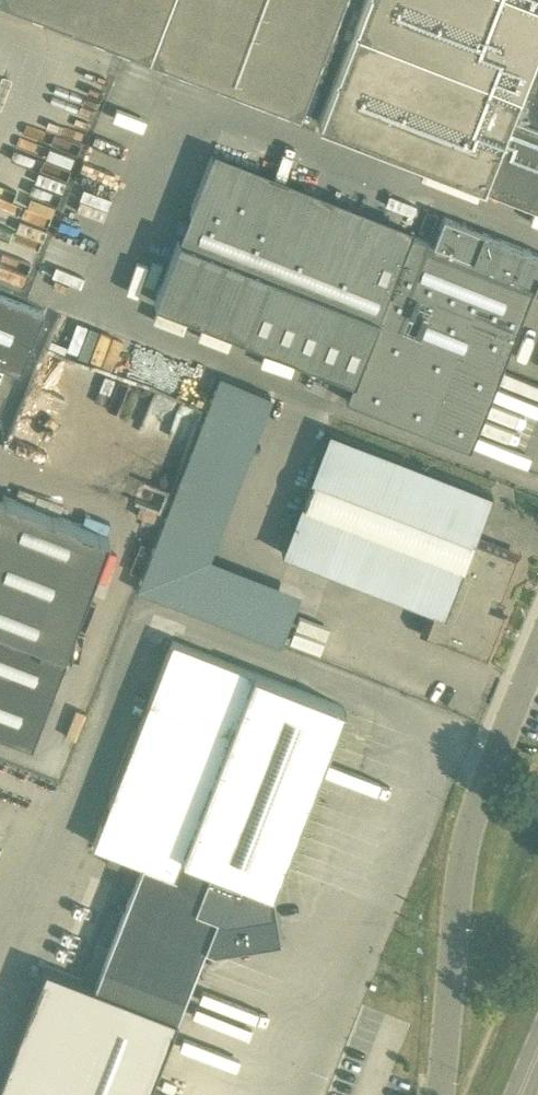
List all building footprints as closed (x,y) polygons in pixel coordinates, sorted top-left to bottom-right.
[(146,51),(298,110),(340,0),(15,0),(146,51)] [(317,119),(537,205),(537,0),(363,0),(317,119)] [(153,300),(352,379),(344,399),(468,447),(535,277),(537,278),(537,255),(442,217),(432,242),(410,233),(375,321),(177,240),(153,300)] [(19,372),(43,312),(0,295),(0,365),(19,372)] [(217,371),(141,590),(287,640),(305,588),(217,558),(275,391),(217,371)] [(498,595),(514,554),(474,538),(491,494),(328,430),(281,552),(432,610),(424,631),(485,655),(502,610),(490,605),(495,593),(498,595)] [(63,653),(62,652),(108,534),(0,492),(0,729),(29,740),(63,653)] [(0,1080),(0,1094),(159,1094),(148,1091),(176,1017),(175,1017),(189,983),(204,945),(212,947),(278,936),(274,910),(271,890),(278,872),(324,751),(342,704),(252,670),(172,639),(108,802),(92,843),(141,862),(93,985),(44,966),(0,1080)]
